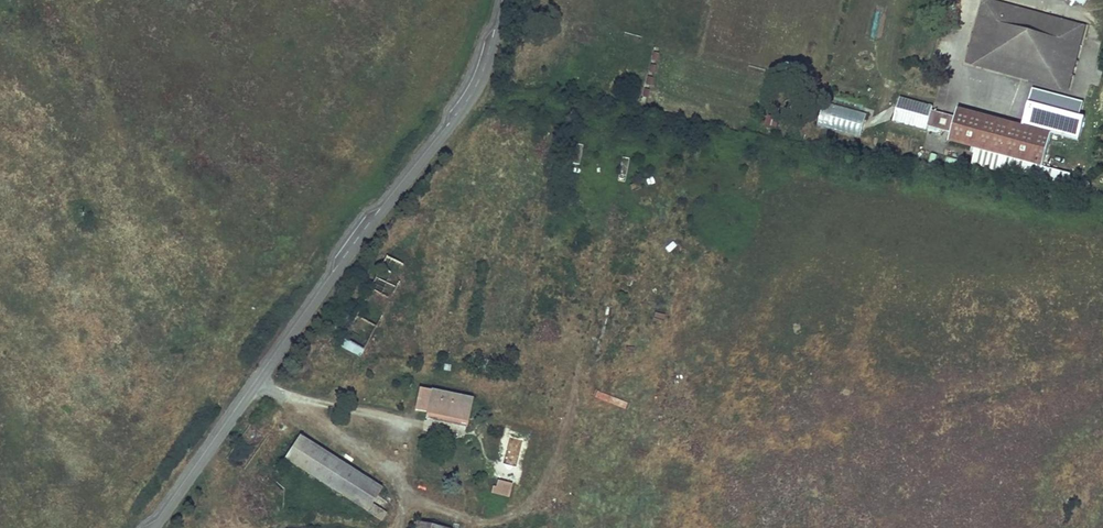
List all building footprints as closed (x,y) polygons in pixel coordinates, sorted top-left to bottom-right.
[(1077,46),(1080,46),(1085,27),(986,0),(982,0),(977,19),(980,20),(969,63),(989,69),(991,59),(1005,62),(1002,72),(1065,89),(1077,46)] [(969,63),(980,20),(977,19),(966,62),(969,63)] [(1068,90),(1080,46),(1077,46),(1065,89),(1068,90)] [(1002,72),(1005,62),(991,59),(989,69),(1002,72)] [(1023,126),(1052,134),(1076,140),(1083,115),(1079,114),(1082,101),(1034,88),(1023,126)] [(1043,166),(1052,134),(1023,126),(1011,123),(1010,128),(997,124),(998,119),(958,108),(956,117),(931,110),(933,106),(900,97),(893,121),(926,130),(927,126),(951,133),(949,141),(977,148),(973,163),(1067,188),(1070,174),(1043,166)] [(860,137),(867,114),(824,102),(818,124),(860,137)] [(1010,128),(1011,123),(998,119),(997,124),(1010,128)] [(934,164),(938,155),(931,153),(928,162),(934,164)] [(964,168),(965,161),(948,156),(946,163),(964,168)] [(344,339),(341,346),(361,357),(364,350),(344,339)] [(490,374),(493,362),(484,359),(483,363),(480,363),(479,370),(490,374)] [(472,399),(420,388),(415,411),(427,413),(426,415),(446,419),(447,415),(453,416),(452,420),(467,423),(472,399)] [(615,456),(617,424),(610,423),(608,456),(615,456)] [(383,488),(300,435),(284,459),(367,513),(367,512),(373,504),(383,488)] [(512,486),(498,482),(496,489),(493,488),(492,493),(509,498),(512,486)] [(387,513),(385,512),(373,504),(367,512),(382,521),(387,513)]
